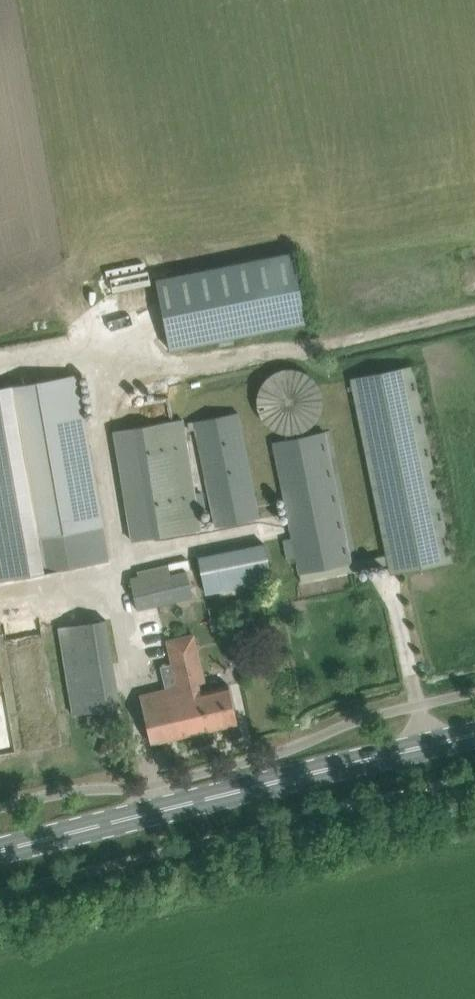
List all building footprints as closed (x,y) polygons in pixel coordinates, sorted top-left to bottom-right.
[(155,279),(170,350),(307,322),(293,251),(155,279)] [(257,399),(257,401),(257,404),(257,407),(258,410),(259,413),(260,415),(261,418),(263,420),(265,423),(267,425),(269,427),(271,429),(274,430),(276,431),(279,433),(282,433),(285,434),(288,434),(290,434),(293,434),(296,434),(299,433),(302,432),(304,431),(307,430),(309,428),(312,426),(314,424),(316,422),(317,420),(319,417),(320,415),(321,412),(322,409),(323,406),(323,403),(323,400),(323,398),(322,395),(322,392),(321,389),(320,387),(318,384),(317,382),(315,380),(313,378),(311,376),(308,374),(306,372),(303,371),(301,370),(298,369),(295,369),(292,368),(290,368),(287,368),(284,369),(281,370),(278,370),(276,372),(273,373),(271,374),(269,376),(266,378),(265,380),(263,383),(261,385),(260,387),(259,390),(258,393),(257,396),(257,399)] [(296,557),(301,581),(389,563),(390,572),(452,559),(413,368),(352,380),(387,554),(352,561),(326,432),(273,442),(292,536),(283,538),(288,559),(296,557)] [(108,560),(76,374),(0,387),(0,579),(108,560)] [(195,421),(217,527),(260,518),(239,412),(195,421)] [(183,419),(118,430),(136,540),(201,530),(183,419)] [(199,557),(206,592),(272,579),(265,543),(199,557)] [(131,577),(138,608),(193,595),(185,564),(131,577)] [(121,707),(104,605),(56,613),(74,715),(121,707)] [(140,694),(146,723),(151,743),(238,722),(229,683),(201,690),(197,677),(204,675),(191,624),(160,632),(169,667),(177,665),(182,684),(140,694)] [(103,741),(99,753),(112,757),(116,745),(103,741)]
